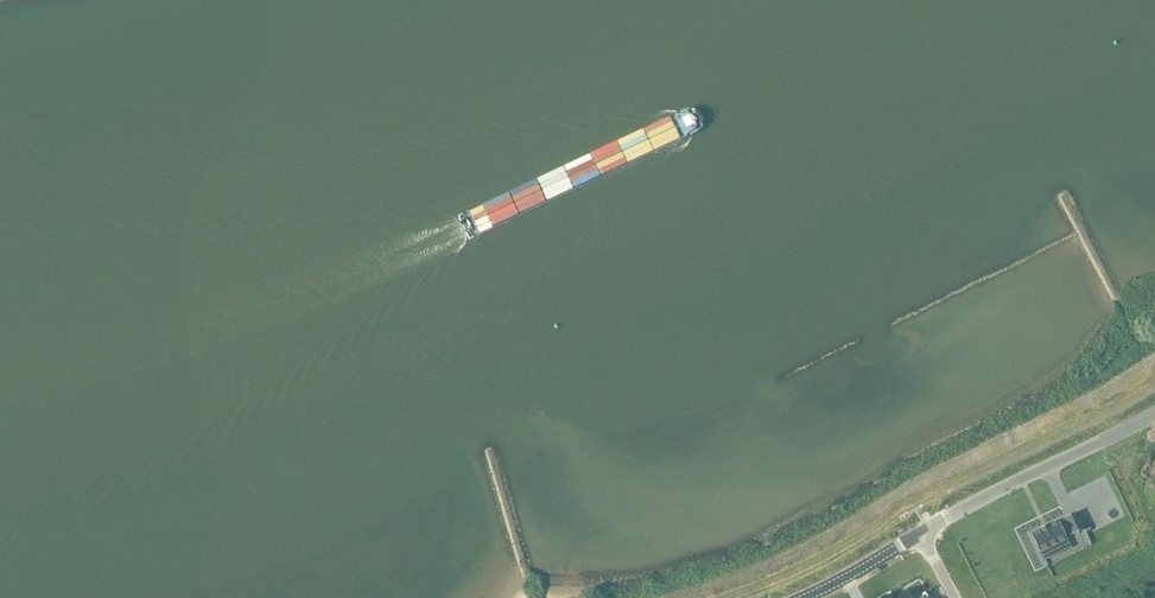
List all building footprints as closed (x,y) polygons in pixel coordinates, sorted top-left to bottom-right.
[(1042,529),(1031,534),(1039,552),(1040,551),(1043,556),(1060,547),(1058,543),(1066,539),(1067,538),(1066,537),(1073,534),(1073,535),(1084,529),(1076,512),(1065,517),(1066,519),(1059,522),(1059,521),(1048,526),(1048,525),(1047,525),(1047,526),(1043,528),(1042,527),(1041,528),(1042,529)] [(901,597),(923,597),(917,589),(911,592),(910,591),(907,593),(908,594),(901,597)]
